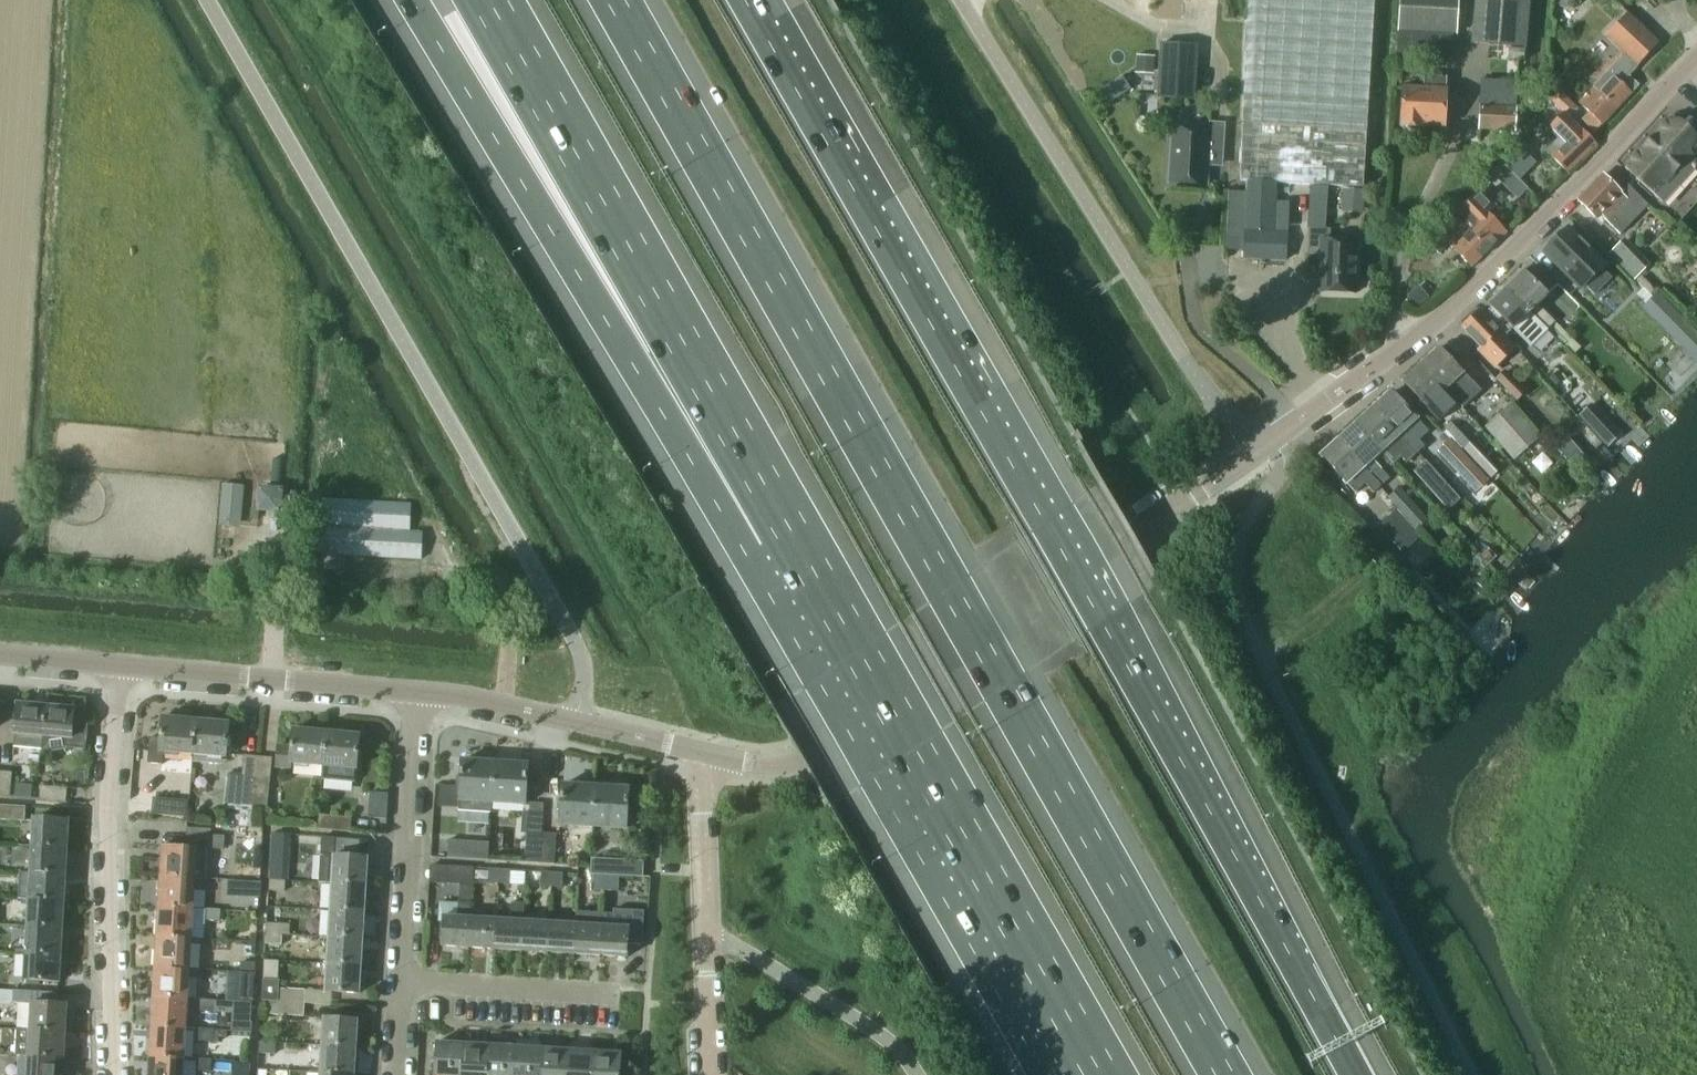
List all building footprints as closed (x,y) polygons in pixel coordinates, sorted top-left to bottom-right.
[(1240,181),(1248,181),(1245,230),(1266,231),(1266,233),(1245,232),(1245,260),(1286,261),(1286,233),(1272,233),(1272,231),(1274,231),(1277,183),(1363,188),(1374,0),(1251,0),(1240,181)] [(1458,0),(1400,0),(1398,31),(1399,30),(1397,58),(1438,60),(1451,51),(1452,34),(1456,34),(1458,0)] [(1529,0),(1475,0),(1472,43),(1525,47),(1529,0)] [(1611,70),(1592,89),(1580,102),(1590,112),(1581,121),(1594,133),(1615,111),(1639,86),(1627,75),(1637,64),(1638,66),(1658,43),(1628,16),(1607,38),(1625,55),(1615,65),(1611,70)] [(1194,100),(1197,46),(1161,44),(1158,98),(1194,100)] [(1137,55),(1136,72),(1152,72),(1153,56),(1137,55)] [(1444,128),(1447,77),(1424,76),(1424,89),(1403,88),(1401,127),(1423,128),(1423,126),(1444,128)] [(1515,131),(1517,82),(1481,80),(1479,107),(1480,107),(1479,130),(1515,131)] [(1569,100),(1560,109),(1569,117),(1578,108),(1569,100)] [(1595,145),(1564,114),(1549,129),(1559,139),(1546,151),(1567,172),(1595,145)] [(1680,123),(1673,117),(1672,116),(1671,117),(1669,119),(1625,168),(1662,202),(1693,169),(1694,170),(1696,167),(1695,165),(1696,164),(1696,138),(1680,123)] [(1222,164),(1225,124),(1209,123),(1208,133),(1173,131),(1170,183),(1206,185),(1207,163),(1222,164)] [(1530,168),(1513,150),(1502,161),(1514,173),(1519,179),(1530,168)] [(1505,183),(1514,173),(1502,161),(1493,171),(1505,183)] [(1649,205),(1624,182),(1617,189),(1602,175),(1578,201),(1596,218),(1600,215),(1621,234),(1649,205)] [(1506,233),(1489,215),(1503,201),(1486,184),(1454,216),(1489,250),(1506,233)] [(1489,250),(1454,216),(1428,242),(1439,253),(1448,244),(1472,267),(1489,250)] [(1568,228),(1544,251),(1581,289),(1585,285),(1594,294),(1610,279),(1601,269),(1605,265),(1568,228)] [(1355,294),(1357,242),(1330,241),(1330,230),(1308,229),(1307,256),(1321,256),(1319,293),(1355,294)] [(1646,267),(1621,243),(1610,255),(1635,279),(1646,267)] [(1555,323),(1538,305),(1557,286),(1539,268),(1529,278),(1521,270),(1512,279),(1514,281),(1506,288),(1547,330),(1549,329),(1574,354),(1580,348),(1555,323)] [(1547,330),(1506,288),(1498,296),(1496,295),(1487,303),(1491,307),(1483,315),(1505,337),(1513,330),(1530,347),(1547,330)] [(1417,290),(1407,299),(1417,311),(1428,301),(1417,290)] [(1658,294),(1647,305),(1668,327),(1679,316),(1658,294)] [(1515,349),(1498,332),(1499,332),(1479,311),(1461,328),(1480,348),(1477,351),(1494,368),(1515,349)] [(1439,348),(1421,365),(1445,390),(1457,403),(1459,404),(1476,388),(1475,387),(1463,374),(1463,373),(1439,348)] [(1403,383),(1402,383),(1426,407),(1427,406),(1440,420),(1457,403),(1445,390),(1421,365),(1403,383)] [(1523,392),(1504,372),(1496,380),(1515,400),(1523,392)] [(1570,387),(1559,398),(1577,415),(1587,404),(1570,387)] [(1390,392),(1373,408),(1416,454),(1424,447),(1418,441),(1427,432),(1415,419),(1390,392)] [(1541,438),(1511,404),(1485,427),(1515,461),(1541,438)] [(1373,408),(1355,424),(1379,452),(1380,451),(1392,464),(1402,456),(1408,462),(1416,454),(1373,408)] [(1599,421),(1590,429),(1598,438),(1607,430),(1599,421)] [(1450,422),(1442,430),(1461,450),(1469,443),(1450,422)] [(1371,459),(1379,452),(1355,424),(1339,439),(1381,486),(1389,479),(1371,459)] [(1449,438),(1436,451),(1462,478),(1475,466),(1449,438)] [(1339,439),(1321,456),(1345,482),(1355,493),(1364,484),(1373,493),(1381,486),(1339,439)] [(1568,440),(1558,448),(1575,468),(1585,460),(1568,440)] [(1426,461),(1415,471),(1432,491),(1443,481),(1426,461)] [(223,485),(220,525),(237,527),(240,486),(223,485)] [(1428,518),(1399,487),(1387,498),(1417,529),(1428,518)] [(410,531),(411,504),(322,499),(319,554),(421,559),(422,532),(410,531)] [(1396,512),(1379,527),(1404,554),(1412,546),(1420,538),(1396,512)] [(1476,579),(1471,583),(1472,586),(1479,594),(1483,594),(1486,592),(1486,588),(1478,580),(1476,579)] [(44,736),(43,749),(50,748),(50,750),(64,749),(64,747),(71,746),(84,747),(87,720),(73,719),(74,708),(63,707),(60,703),(50,702),(47,706),(46,706),(44,736)] [(44,736),(46,706),(18,703),(14,746),(43,749),(44,736)] [(194,754),(197,720),(163,717),(161,738),(150,737),(148,763),(163,764),(164,751),(194,754)] [(226,756),(229,723),(197,720),(194,754),(226,756)] [(324,765),(327,731),(294,728),(292,747),(278,745),(276,766),(291,767),(291,762),(324,765)] [(324,765),(322,779),(356,782),(357,768),(360,734),(327,731),(324,765)] [(254,805),(258,756),(244,754),(240,804),(254,805)] [(269,807),(273,757),(258,756),(254,805),(269,807)] [(463,760),(459,810),(492,812),(493,801),(495,762),(463,760)] [(526,803),(528,764),(495,762),(493,801),(526,803)] [(12,772),(0,771),(0,795),(10,796),(12,772)] [(594,825),(596,786),(563,784),(561,823),(594,825)] [(67,801),(68,787),(41,785),(40,798),(67,801)] [(628,827),(630,788),(596,786),(594,825),(628,827)] [(187,816),(189,800),(157,797),(155,813),(187,816)] [(26,807),(0,805),(0,819),(25,821),(26,807)] [(351,830),(352,817),(320,814),(319,827),(351,830)] [(67,847),(68,820),(34,818),(32,846),(67,847)] [(206,878),(207,848),(223,849),(224,836),(211,835),(211,830),(188,828),(186,847),(161,846),(159,875),(197,877),(206,878)] [(540,863),(541,833),(525,832),(523,862),(540,863)] [(553,864),(555,834),(541,833),(540,863),(553,864)] [(272,834),(271,851),(286,852),(287,835),(272,834)] [(321,855),(319,882),(333,883),(366,884),(367,858),(358,857),(359,840),(336,838),(322,837),(321,855)] [(487,859),(488,843),(449,841),(448,856),(487,859)] [(65,874),(67,847),(32,846),(31,872),(65,874)] [(644,876),(645,861),(592,857),(591,872),(595,873),(606,873),(616,874),(644,876)] [(444,916),(442,945),(470,947),(471,918),(473,884),(474,867),(448,866),(447,883),(463,884),(462,901),(459,901),(458,917),(444,916)] [(499,883),(500,869),(490,868),(489,882),(499,883)] [(510,884),(510,869),(500,869),(499,883),(510,884)] [(552,886),(553,872),(542,871),(541,886),(552,886)] [(20,872),(18,898),(29,899),(64,901),(65,874),(31,872),(20,872)] [(562,887),(563,872),(553,872),(552,886),(562,887)] [(605,888),(606,873),(595,873),(594,887),(605,888)] [(615,888),(616,874),(606,873),(605,888),(615,888)] [(195,908),(197,877),(159,875),(158,906),(195,908)] [(221,892),(222,880),(205,879),(205,891),(221,892)] [(284,892),(284,881),(269,880),(269,891),(284,892)] [(247,881),(247,894),(260,895),(261,882),(247,881)] [(364,911),(366,884),(333,883),(331,909),(364,911)] [(62,928),(64,901),(29,899),(28,926),(62,928)] [(522,950),(524,921),(525,902),(511,901),(511,920),(497,919),(496,948),(522,950)] [(193,938),(195,908),(158,906),(156,936),(193,938)] [(220,922),(220,909),(204,908),(203,921),(220,922)] [(604,912),(601,955),(627,956),(628,943),(642,944),(644,910),(614,908),(613,912),(604,912)] [(362,938),(364,911),(331,909),(329,937),(362,938)] [(601,955),(604,912),(576,910),(576,924),(575,953),(601,955)] [(496,948),(497,919),(471,918),(470,947),(496,948)] [(549,952),(550,923),(524,921),(522,950),(549,952)] [(290,924),(282,924),(267,923),(266,933),(281,934),(290,934),(290,924)] [(576,924),(550,923),(549,952),(575,953),(576,924)] [(61,954),(62,928),(28,926),(26,952),(61,954)] [(280,944),(281,934),(266,933),(265,943),(280,944)] [(191,968),(193,938),(156,936),(154,966),(191,968)] [(361,966),(362,938),(329,937),(327,963),(361,966)] [(59,982),(61,954),(26,952),(25,980),(59,982)] [(241,962),(241,972),(254,973),(255,963),(241,962)] [(359,992),(361,966),(327,963),(326,990),(359,992)] [(189,998),(191,968),(154,966),(152,996),(189,998)] [(254,1001),(255,973),(254,973),(241,972),(239,972),(238,1001),(254,1001)] [(17,980),(0,979),(0,989),(17,990),(17,980)] [(305,1004),(306,989),(279,987),(280,982),(263,981),(262,1001),(269,1002),(305,1004)] [(0,989),(0,1006),(16,1007),(17,990),(0,989)] [(187,1028),(189,998),(152,996),(150,1026),(187,1028)] [(198,999),(197,1012),(214,1013),(233,1014),(234,1003),(215,1001),(215,1000),(198,999)] [(19,1003),(18,1028),(30,1029),(65,1031),(66,1004),(32,1002),(32,1004),(19,1003)] [(304,1016),(305,1004),(269,1002),(268,1014),(304,1016)] [(356,1047),(357,1020),(324,1017),(322,1045),(356,1047)] [(186,1058),(187,1028),(150,1026),(148,1056),(186,1058)] [(63,1057),(65,1031),(30,1029),(18,1028),(16,1055),(29,1055),(63,1057)] [(217,1043),(217,1030),(196,1029),(196,1042),(217,1043)] [(463,1044),(436,1042),(434,1074),(461,1074),(463,1044)] [(274,1055),(274,1044),(259,1043),(259,1054),(274,1055)] [(489,1045),(463,1044),(461,1074),(487,1074),(489,1045)] [(354,1074),(356,1047),(322,1045),(321,1072),(354,1074)] [(515,1047),(489,1045),(487,1074),(514,1074),(515,1047)] [(542,1049),(515,1047),(514,1074),(540,1074),(542,1049)] [(569,1050),(542,1049),(540,1074),(567,1074),(569,1050)] [(595,1052),(569,1050),(567,1074),(594,1074),(595,1052)] [(622,1054),(595,1052),(594,1074),(621,1074),(622,1054)] [(63,1057),(29,1055),(28,1074),(62,1074),(63,1057)] [(186,1058),(148,1056),(147,1074),(185,1074),(186,1058)] [(210,1072),(211,1060),(194,1059),(194,1071),(210,1072)]
